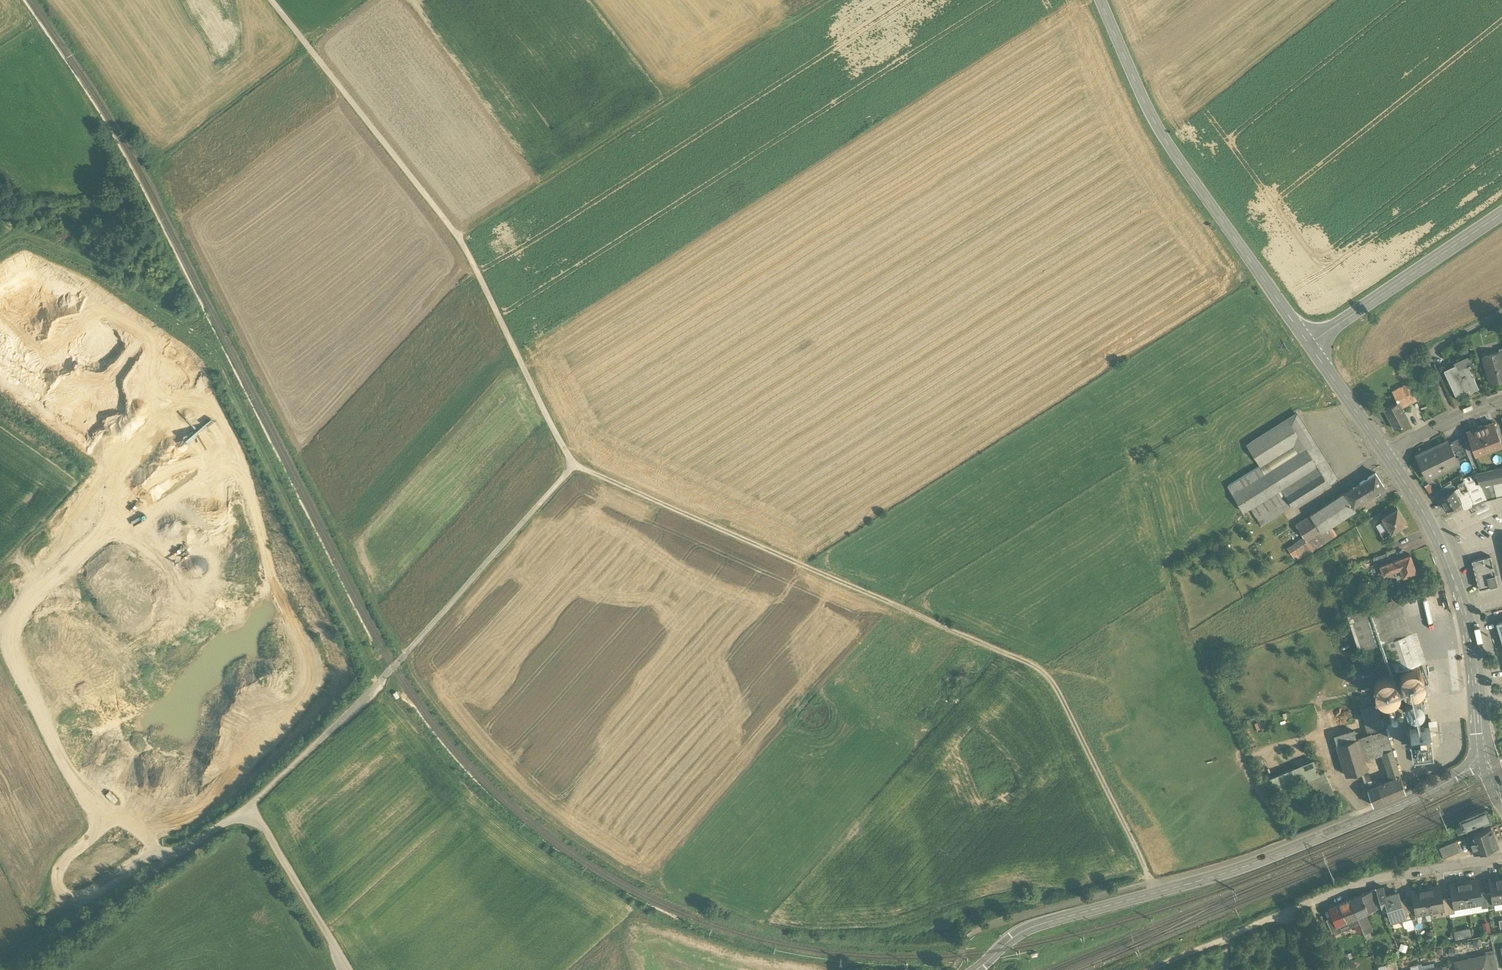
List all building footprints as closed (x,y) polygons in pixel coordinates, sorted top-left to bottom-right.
[(1483,357),(1490,384),(1501,380),(1501,356),(1501,352),(1500,352),(1483,357)] [(1455,365),(1444,370),(1456,395),(1469,389),(1470,392),(1479,388),(1468,365),(1458,370),(1455,365)] [(1407,384),(1392,392),(1398,403),(1398,402),(1401,408),(1413,401),(1412,398),(1414,397),(1407,384)] [(1398,403),(1384,410),(1394,429),(1409,422),(1401,408),(1398,402),(1398,403)] [(1337,478),(1297,413),(1246,445),(1259,466),(1227,485),(1244,512),(1250,508),(1261,526),(1337,478)] [(1494,422),(1466,432),(1473,451),(1500,441),(1494,422)] [(1461,438),(1449,444),(1457,460),(1468,455),(1461,438)] [(1447,440),(1415,455),(1427,479),(1458,464),(1457,460),(1449,444),(1447,440)] [(1475,472),(1475,473),(1480,484),(1501,480),(1501,466),(1475,472)] [(1375,473),(1342,494),(1351,507),(1374,492),(1376,495),(1380,493),(1378,490),(1384,486),(1375,473)] [(1480,484),(1475,473),(1463,477),(1465,483),(1468,488),(1467,488),(1474,505),(1486,500),(1486,499),(1480,484)] [(1480,484),(1486,499),(1501,495),(1501,480),(1480,484)] [(1465,483),(1454,490),(1457,495),(1467,488),(1468,488),(1465,483)] [(1454,490),(1439,499),(1446,510),(1453,506),(1454,507),(1461,502),(1457,495),(1454,490)] [(1342,494),(1310,514),(1321,531),(1330,525),(1353,510),(1351,507),(1342,494)] [(1486,500),(1474,505),(1480,518),(1491,513),(1486,500)] [(1397,507),(1383,517),(1389,526),(1393,531),(1407,522),(1397,507)] [(1297,560),(1336,534),(1330,525),(1321,531),(1310,514),(1296,524),(1305,537),(1289,548),(1297,560)] [(1389,526),(1381,531),(1384,536),(1393,531),(1389,526)] [(1380,564),(1389,561),(1386,553),(1373,558),(1377,566),(1380,564)] [(1409,553),(1389,561),(1392,570),(1394,569),(1396,575),(1402,573),(1403,575),(1416,570),(1409,553)] [(1490,556),(1471,561),(1478,589),(1497,584),(1490,556)] [(1389,561),(1380,564),(1384,573),(1392,570),(1389,561)] [(1445,590),(1440,591),(1443,603),(1448,602),(1445,590)] [(1391,598),(1347,613),(1359,649),(1385,640),(1403,634),(1391,598)] [(1403,634),(1385,640),(1395,670),(1420,661),(1410,632),(1403,634)] [(1423,684),(1424,679),(1423,674),(1420,670),(1416,667),(1411,667),(1406,668),(1402,670),(1400,674),(1399,679),(1400,684),(1402,688),(1407,691),(1411,691),(1416,690),(1420,688),(1423,684)] [(1349,673),(1351,683),(1366,681),(1365,671),(1349,673)] [(1398,692),(1399,687),(1398,682),(1395,678),(1391,675),(1386,674),(1381,675),(1377,678),(1374,682),(1373,687),(1374,692),(1377,696),(1381,699),(1386,699),(1391,698),(1395,696),(1398,692)] [(1422,707),(1423,704),(1422,700),(1420,697),(1417,696),(1414,695),(1410,696),(1407,698),(1405,701),(1405,704),(1405,707),(1407,710),(1410,712),(1414,713),(1417,712),(1420,710),(1422,707)] [(1377,704),(1361,709),(1363,715),(1379,710),(1377,704)] [(1379,710),(1363,715),(1369,734),(1385,729),(1383,725),(1381,718),(1379,710)] [(1395,710),(1389,713),(1392,719),(1398,716),(1395,710)] [(1389,715),(1381,718),(1383,725),(1391,722),(1389,715)] [(1429,724),(1409,727),(1411,747),(1431,745),(1429,724)] [(1369,734),(1357,738),(1364,759),(1382,753),(1392,750),(1385,729),(1369,734)] [(1354,730),(1334,737),(1337,744),(1357,738),(1356,733),(1354,730)] [(1357,738),(1337,744),(1346,776),(1361,772),(1367,769),(1364,759),(1357,738)] [(1392,750),(1382,753),(1391,779),(1400,776),(1392,750)] [(1313,761),(1284,773),(1290,787),(1312,778),(1319,775),(1319,774),(1313,761)] [(1361,772),(1366,786),(1372,784),(1367,769),(1361,772)] [(1325,772),(1319,774),(1319,775),(1312,778),(1318,790),(1330,785),(1325,772)] [(1284,773),(1269,780),(1275,793),(1290,787),(1284,773)] [(1378,785),(1367,789),(1373,806),(1406,793),(1400,776),(1391,779),(1378,785)] [(1330,785),(1318,790),(1320,796),(1333,791),(1330,785)] [(1486,811),(1463,820),(1464,823),(1457,826),(1459,831),(1489,819),(1486,811)] [(1490,827),(1468,835),(1474,852),(1479,850),(1479,851),(1484,850),(1497,846),(1490,827)] [(1460,851),(1455,840),(1450,843),(1454,853),(1460,851)] [(1450,843),(1444,845),(1449,856),(1454,853),(1450,843)] [(1444,845),(1439,847),(1443,858),(1449,856),(1444,845)] [(1490,880),(1492,893),(1493,902),(1501,901),(1501,878),(1490,880)] [(1477,880),(1464,883),(1468,905),(1480,903),(1481,903),(1479,893),(1477,880)] [(1464,883),(1451,885),(1453,898),(1454,908),(1455,908),(1468,905),(1464,883)] [(1383,887),(1377,889),(1380,902),(1381,907),(1387,905),(1385,897),(1386,897),(1386,896),(1383,887)] [(1439,887),(1426,889),(1429,912),(1442,910),(1443,910),(1441,900),(1439,887)] [(1426,889),(1412,892),(1414,904),(1416,914),(1417,914),(1429,912),(1426,889)] [(1380,902),(1375,890),(1369,892),(1376,909),(1381,907),(1380,902)] [(1369,892),(1350,901),(1357,917),(1366,913),(1376,909),(1369,892)] [(1485,892),(1479,893),(1481,903),(1480,903),(1481,908),(1488,907),(1486,894),(1485,892)] [(1397,893),(1386,896),(1386,897),(1385,897),(1387,905),(1391,921),(1401,918),(1404,917),(1400,901),(1397,893)] [(1493,902),(1492,893),(1486,894),(1488,907),(1488,909),(1494,908),(1493,902)] [(1453,898),(1447,899),(1449,914),(1456,913),(1455,908),(1454,908),(1453,898)] [(1407,905),(1406,899),(1400,901),(1404,917),(1401,918),(1403,922),(1412,919),(1407,905)] [(1447,899),(1441,900),(1443,910),(1442,910),(1443,915),(1449,914),(1447,899)] [(1350,901),(1339,905),(1346,922),(1352,919),(1357,917),(1350,901)] [(1414,904),(1407,905),(1412,919),(1412,920),(1417,919),(1417,914),(1416,914),(1414,904)] [(1352,919),(1346,922),(1339,905),(1329,910),(1333,917),(1336,926),(1339,925),(1341,931),(1355,925),(1352,919)] [(1366,913),(1357,917),(1363,931),(1364,934),(1372,930),(1366,913)] [(1326,920),(1333,936),(1342,932),(1341,931),(1339,925),(1336,926),(1333,917),(1326,920)] [(1357,917),(1352,919),(1355,925),(1358,933),(1363,931),(1357,917)] [(1454,931),(1456,939),(1472,936),(1470,928),(1454,931)] [(1485,955),(1489,969),(1491,969),(1498,968),(1494,953),(1485,955)] [(1455,962),(1457,969),(1489,969),(1485,955),(1455,962)] [(1385,964),(1387,969),(1398,969),(1396,960),(1385,964)]
